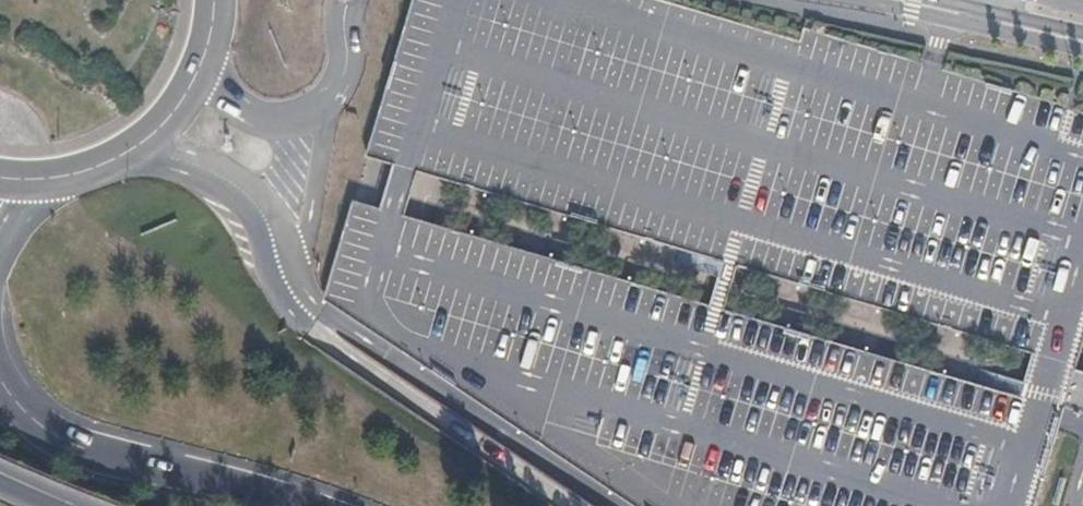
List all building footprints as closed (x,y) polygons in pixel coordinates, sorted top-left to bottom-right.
[(655,0),(420,0),(330,305),(632,505),(1032,505),(1082,339),(1082,112),(805,29),(802,42),(655,0)]
